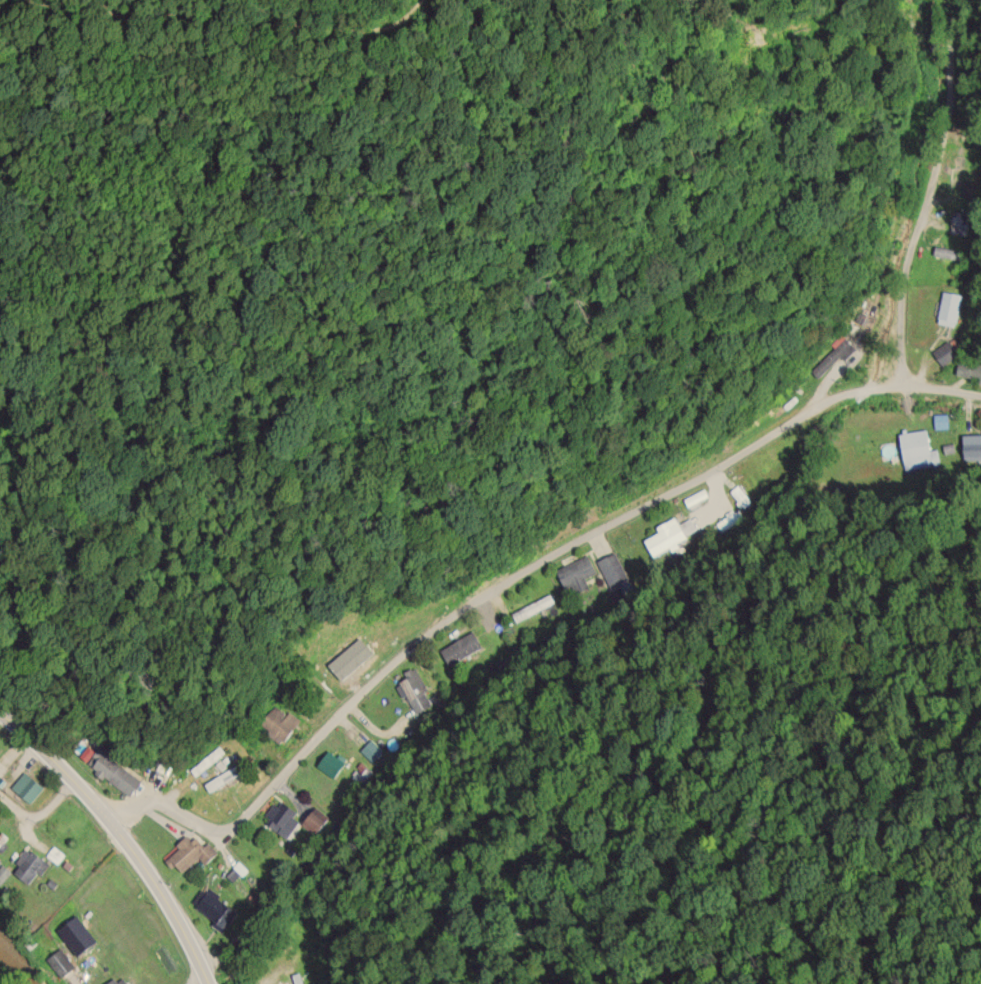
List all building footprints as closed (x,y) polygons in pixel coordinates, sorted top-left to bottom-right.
[(968,213),(953,212),(952,234),(968,234),(968,213)] [(960,294),(942,293),(939,319),(949,320),(949,324),(957,325),(960,294)] [(948,428),(947,414),(934,415),(934,429),(948,428)] [(929,450),(927,430),(899,434),(904,470),(939,465),(937,449),(929,450)] [(980,461),(980,436),(963,437),(964,461),(980,461)] [(686,541),(679,522),(668,527),(666,523),(656,527),(659,534),(645,539),(652,555),(686,541)] [(629,580),(615,552),(597,561),(610,588),(629,580)] [(597,574),(588,555),(556,570),(565,588),(571,585),(576,595),(590,588),(586,579),(597,574)] [(448,665),(482,650),(475,633),(440,649),(448,665)] [(415,668),(404,673),(407,679),(396,685),(402,697),(407,695),(416,714),(434,705),(415,668)] [(259,728),(284,743),(299,720),(274,704),(259,728)] [(360,751),(373,763),(383,751),(371,740),(360,751)] [(131,796),(142,781),(113,760),(117,754),(102,743),(94,755),(87,750),(79,760),(131,796)] [(317,767),(334,779),(347,760),(339,754),(336,757),(328,751),(317,767)] [(30,804),(44,788),(24,772),(11,788),(30,804)] [(301,814),(278,800),(264,824),(286,838),(301,814)] [(302,825),(316,836),(326,822),(313,811),(302,825)] [(10,839),(2,832),(0,834),(0,850),(10,839)] [(183,873),(199,858),(205,865),(218,853),(209,843),(202,849),(189,834),(162,858),(172,869),(176,866),(183,873)] [(29,884),(37,872),(41,876),(50,864),(26,848),(15,863),(19,866),(14,874),(29,884)] [(11,872),(3,865),(0,868),(0,886),(11,872)] [(222,934),(239,913),(205,886),(191,904),(215,922),(212,926),(222,934)] [(77,957),(97,941),(76,916),(57,932),(77,957)] [(121,975),(109,983),(127,983),(121,975)]
